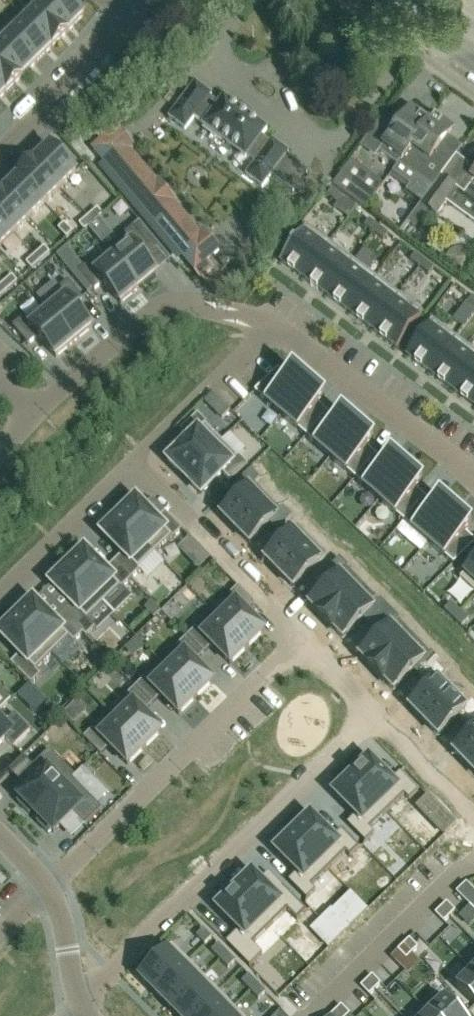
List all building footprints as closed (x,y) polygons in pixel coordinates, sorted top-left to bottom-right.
[(68,32),(84,16),(68,0),(46,0),(41,5),(68,32)] [(41,5),(26,20),(52,47),(68,32),(41,5)] [(37,62),(52,47),(26,20),(10,35),(37,62)] [(10,35),(0,45),(0,56),(22,77),(37,62),(10,35)] [(6,93),(22,77),(0,56),(0,86),(6,93)] [(262,137),(268,129),(224,97),(218,105),(209,98),(212,95),(196,83),(169,118),(185,130),(195,118),(204,124),(202,126),(246,158),(247,157),(256,163),(246,176),(262,188),(289,153),(273,141),(270,144),(262,137)] [(394,131),(391,129),(390,130),(384,125),(369,145),(397,166),(434,116),(429,122),(411,109),(394,131)] [(453,130),(434,116),(397,166),(400,162),(434,187),(441,176),(451,164),(436,153),(453,130)] [(117,128),(92,148),(201,278),(201,277),(213,268),(207,261),(219,251),(203,230),(200,233),(173,202),(174,201),(158,181),(157,182),(130,150),(133,148),(117,128)] [(34,162),(60,189),(76,173),(50,146),(34,162)] [(34,162),(18,177),(45,204),(60,189),(34,162)] [(441,176),(434,187),(421,205),(437,217),(457,189),(473,201),(473,173),(471,177),(464,171),(453,185),(441,176)] [(30,219),(45,204),(18,177),(3,192),(30,219)] [(365,210),(374,199),(354,184),(346,196),(365,210)] [(337,203),(342,196),(332,189),(327,195),(337,203)] [(0,195),(0,220),(14,235),(30,219),(3,192),(0,195)] [(94,223),(103,215),(97,209),(88,217),(94,223)] [(79,225),(85,231),(94,223),(88,217),(79,225)] [(14,235),(0,220),(0,248),(14,235)] [(374,233),(379,227),(369,220),(364,226),(374,233)] [(67,238),(74,233),(65,224),(59,229),(67,238)] [(304,278),(330,243),(306,225),(280,261),(282,262),(304,278)] [(383,241),(388,234),(379,227),(374,233),(383,241)] [(107,251),(139,289),(156,275),(139,254),(148,246),(133,228),(123,236),(124,237),(107,251)] [(327,296),(353,261),(330,243),(304,278),(327,296)] [(50,253),(44,247),(35,256),(41,262),(50,253)] [(139,289),(107,251),(90,265),(89,264),(79,272),(94,291),(104,283),(121,304),(139,289)] [(420,268),(425,261),(415,254),(410,261),(420,268)] [(26,264),(32,270),(41,262),(35,256),(26,264)] [(350,313),(376,278),(353,261),(327,296),(350,313)] [(429,275),(434,268),(425,261),(420,268),(429,275)] [(9,290),(17,282),(12,276),(3,284),(9,290)] [(373,330),(399,295),(376,278),(350,313),(373,330)] [(62,294),(45,308),(74,343),(92,328),(74,308),(83,300),(68,281),(59,289),(62,294)] [(3,284),(0,287),(0,298),(9,290),(3,284)] [(423,313),(399,295),(373,330),(397,348),(423,313)] [(56,358),(74,343),(45,308),(28,323),(24,318),(13,327),(28,346),(39,337),(56,358)] [(432,320),(406,355),(430,373),(456,338),(432,320)] [(430,373),(453,390),(473,362),(473,351),(456,338),(430,373)] [(453,390),(473,406),(473,362),(453,390)] [(270,378),(255,392),(282,416),(309,385),(293,371),(287,378),(282,374),(275,382),(270,378)] [(309,385),(282,416),(306,437),(320,422),(316,418),(324,410),(319,406),(325,399),(309,385)] [(212,408),(220,401),(213,394),(206,402),(212,408)] [(189,440),(168,461),(185,478),(221,442),(205,425),(207,424),(198,414),(180,431),(189,440)] [(320,422),(306,437),(331,458),(358,428),(342,414),(336,420),(331,416),(324,425),(320,422)] [(358,428),(331,458),(355,480),(369,464),(365,461),(372,452),(368,448),(374,442),(358,428)] [(221,442),(185,478),(201,495),(222,474),(231,483),(248,466),(239,457),(238,458),(221,442)] [(369,464),(355,480),(380,501),(407,470),(390,456),(385,463),(380,459),(373,467),(369,464)] [(221,515),(235,530),(268,498),(255,485),(260,479),(251,470),(236,485),(244,493),(221,515)] [(407,470),(380,501),(404,522),(418,507),(414,503),(421,495),(417,491),(423,484),(407,470)] [(235,530),(249,544),(269,524),(277,532),(292,518),(283,509),(281,511),(268,498),(235,530)] [(313,498),(307,503),(316,512),(322,506),(313,498)] [(418,507),(404,522),(429,543),(455,513),(439,499),(434,505),(429,501),(422,510),(418,507)] [(136,500),(119,517),(155,554),(172,537),(173,539),(183,530),(165,513),(156,521),(136,500)] [(455,513),(429,543),(454,565),(469,551),(463,546),(470,537),(466,533),(472,527),(455,513)] [(119,517),(102,533),(123,554),(114,563),(131,581),(140,572),(138,570),(155,554),(119,517)] [(298,528),(265,560),(279,574),(312,543),(298,528)] [(326,557),(312,543),(279,574),(293,589),(326,557)] [(339,548),(330,556),(336,562),(340,559),(345,554),(339,548)] [(85,551),(68,567),(104,604),(120,588),(122,589),(131,581),(114,563),(105,572),(85,551)] [(318,615),(326,623),(363,586),(347,570),(348,568),(340,559),(336,562),(321,577),(330,586),(310,606),(318,614),(318,615)] [(460,580),(473,593),(473,565),(460,580)] [(68,567),(51,584),(71,605),(62,613),(83,634),(86,638),(95,629),(87,620),(104,604),(68,567)] [(363,586),(326,623),(334,632),(334,631),(343,640),(363,620),(372,629),(390,611),(380,601),(379,602),(363,586)] [(219,620),(248,649),(265,632),(247,613),(255,605),(238,588),(230,596),(236,603),(219,620)] [(33,601),(16,618),(52,654),(69,638),(74,643),(83,634),(62,613),(54,622),(33,601)] [(161,613),(152,604),(146,609),(156,619),(161,613)] [(444,612),(453,620),(460,613),(451,604),(444,612)] [(390,611),(372,629),(380,638),(360,657),(369,666),(368,667),(376,675),(414,638),(398,622),(400,621),(390,611)] [(469,621),(460,613),(453,620),(462,628),(469,621)] [(0,633),(0,635),(20,655),(11,664),(31,685),(41,676),(36,671),(52,654),(16,618),(0,633)] [(196,629),(187,638),(204,655),(212,647),(231,665),(248,649),(219,620),(203,636),(196,629)] [(195,664),(204,655),(187,638),(178,647),(185,654),(168,670),(196,699),(213,682),(195,664)] [(430,654),(414,638),(376,675),(385,683),(394,691),(414,672),(422,681),(437,666),(441,662),(431,652),(430,654)] [(437,666),(422,681),(430,689),(410,708),(424,723),(457,691),(444,678),(446,675),(437,666)] [(196,699),(168,670),(151,687),(144,680),(136,688),(152,706),(161,697),(179,716),(196,699)] [(162,733),(144,714),(152,706),(136,688),(127,697),(133,704),(116,720),(145,749),(162,733)] [(457,691),(424,723),(438,737),(458,717),(466,725),(473,718),(473,703),(472,702),(470,704),(457,691)] [(5,740),(14,748),(31,731),(15,715),(8,721),(0,712),(0,745),(5,740)] [(128,766),(145,749),(116,720),(100,737),(93,730),(84,739),(101,756),(110,748),(128,766)] [(473,762),(473,734),(454,753),(468,767),(473,762)] [(75,776),(50,751),(33,767),(41,776),(19,798),(21,800),(18,802),(29,814),(32,811),(36,815),(75,776)] [(9,772),(14,777),(29,763),(24,758),(9,772)] [(348,774),(387,814),(405,796),(410,801),(418,792),(400,774),(391,782),(369,759),(362,766),(359,763),(348,774)] [(387,814),(348,774),(338,784),(341,787),(333,794),(356,817),(347,825),(365,844),(374,835),(370,831),(387,814)] [(75,777),(75,776),(36,815),(40,820),(38,823),(49,834),(52,832),(54,834),(73,815),(85,827),(102,810),(72,780),(75,777)] [(445,836),(457,824),(429,796),(417,807),(445,836)] [(301,821),(289,832),(329,872),(346,855),(350,859),(360,850),(342,831),(333,840),(311,817),(303,824),(301,821)] [(329,872),(289,832),(279,842),(282,845),(275,852),(297,874),(289,883),(307,901),(316,893),(311,888),(329,872)] [(231,889),(270,929),(287,912),(297,922),(307,913),(283,888),(274,897),(252,874),(245,881),(242,878),(231,889)] [(471,897),(462,888),(456,894),(465,902),(471,897)] [(223,902),(216,909),(239,932),(226,944),(250,968),(263,956),(253,946),(270,929),(231,889),(221,899),(223,902)] [(338,940),(365,914),(355,903),(339,919),(332,913),(322,923),(338,940)] [(447,903),(441,909),(450,917),(455,912),(447,903)] [(444,923),(450,917),(441,909),(435,914),(444,923)] [(330,948),(338,940),(322,923),(313,931),(330,948)] [(212,939),(204,930),(197,937),(205,946),(212,939)] [(404,945),(412,954),(418,948),(410,940),(404,945)] [(398,951),(391,958),(399,967),(412,954),(404,945),(398,951)] [(140,978),(156,994),(188,962),(172,946),(140,978)] [(227,954),(219,946),(212,953),(220,961),(227,954)] [(228,970),(236,963),(227,954),(220,961),(228,970)] [(203,978),(188,962),(156,994),(171,1009),(203,978)] [(472,972),(456,987),(473,1005),(473,974),(472,972)] [(250,992),(257,985),(249,976),(242,983),(250,992)] [(367,982),(375,990),(381,985),(372,976),(367,982)] [(218,993),(203,978),(171,1009),(177,1015),(195,1015),(218,993)] [(369,996),(375,990),(367,982),(361,987),(369,996)] [(257,985),(250,992),(259,1001),(266,994),(257,985)] [(234,1008),(218,993),(195,1015),(226,1015),(234,1008)] [(429,1015),(462,1015),(441,995),(425,1011),(428,1015),(429,1015)] [(336,1012),(340,1015),(349,1015),(350,1015),(341,1006),(336,1012)]
